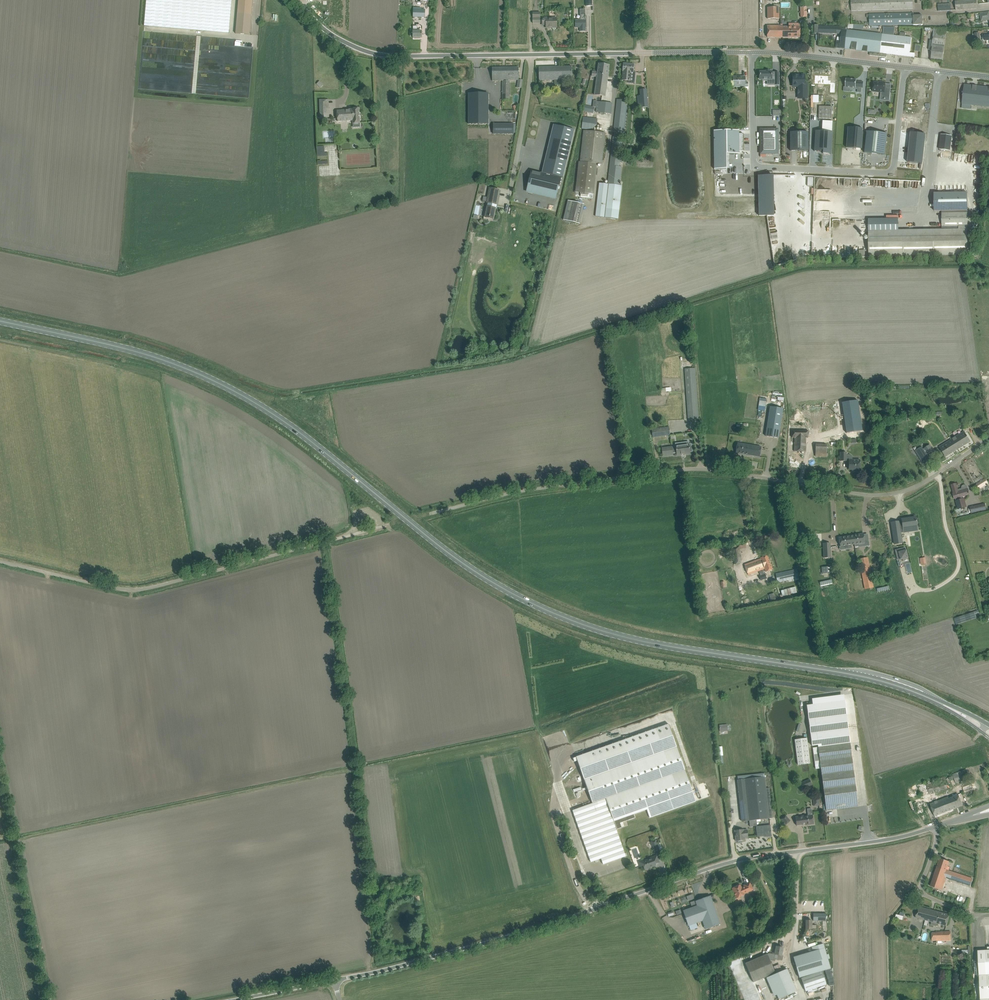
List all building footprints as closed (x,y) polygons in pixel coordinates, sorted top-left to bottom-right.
[(144,26),(229,33),(232,0),(147,0),(144,26)] [(237,14),(235,33),(250,35),(253,0),(238,0),(237,14)] [(852,11),(913,9),(913,0),(851,0),(852,11)] [(977,9),(976,0),(970,0),(955,1),(956,11),(977,9)] [(767,19),(779,19),(779,7),(767,8),(767,19)] [(413,9),(413,15),(419,15),(419,17),(425,17),(425,15),(425,10),(419,9),(413,9)] [(988,20),(988,15),(988,13),(980,14),(981,21),(988,20)] [(585,31),(585,27),(586,27),(586,14),(581,14),(581,19),(575,19),(575,27),(580,27),(580,31),(585,31)] [(914,16),(914,14),(869,15),(866,15),(867,18),(869,18),(870,22),(865,22),(865,25),(870,25),(870,26),(914,25),(923,25),(923,16),(914,16)] [(557,28),(557,23),(557,17),(542,17),(542,19),(542,24),(546,24),(546,28),(557,28)] [(768,32),(767,37),(782,37),(782,27),(783,24),(780,24),(780,26),(768,26),(768,32)] [(814,26),(814,33),(818,33),(837,34),(841,34),(840,41),(837,41),(837,43),(836,48),(845,49),(849,50),(849,46),(846,46),(847,30),(848,24),(843,24),(842,24),(842,25),(841,26),(837,26),(818,26),(818,25),(814,25),(814,26)] [(418,31),(418,26),(413,26),(413,32),(410,32),(410,36),(413,36),(413,38),(422,38),(422,30),(418,31)] [(782,27),(782,37),(800,38),(800,33),(800,27),(799,27),(789,27),(788,27),(788,26),(787,26),(787,27),(782,27)] [(847,30),(846,46),(849,46),(849,50),(870,52),(870,55),(886,57),(887,55),(887,54),(915,57),(915,54),(910,53),(912,38),(905,37),(906,33),(900,32),(900,36),(894,36),(895,27),(884,27),(883,34),(882,34),(847,30)] [(943,61),(943,56),(946,29),(934,28),(931,59),(943,61)] [(623,68),(622,79),(625,80),(625,83),(634,83),(635,72),(633,72),(634,69),(634,64),(624,63),(623,68)] [(605,96),(609,70),(609,65),(599,64),(597,72),(593,71),(592,76),(597,77),(595,94),(605,96)] [(563,85),(562,78),(572,78),(572,66),(539,67),(539,80),(555,80),(555,85),(563,85)] [(519,67),(492,68),(492,73),(492,80),(495,80),(503,80),(503,84),(503,99),(510,99),(510,81),(510,76),(519,76),(519,72),(519,67)] [(760,71),(760,79),(763,79),(763,81),(767,81),(775,81),(775,85),(779,85),(779,77),(772,77),(772,72),(772,71),(770,71),(766,71),(760,71)] [(816,75),(815,83),(831,85),(830,93),(835,93),(836,82),(832,82),(832,78),(830,78),(830,76),(816,75)] [(793,77),(793,85),(800,85),(800,98),(807,98),(807,85),(807,84),(805,84),(804,76),(793,77)] [(738,77),(733,77),(733,83),(742,83),(742,85),(742,87),(748,87),(748,83),(748,82),(745,82),(745,77),(738,77)] [(845,87),(856,88),(858,88),(857,92),(861,93),(861,91),(862,88),(862,87),(860,87),(860,86),(860,83),(856,82),(857,80),(846,79),(846,86),(845,87)] [(874,82),(873,91),(878,91),(878,92),(881,92),(883,92),(882,95),(889,96),(888,99),(890,99),(891,90),(885,89),(885,84),(886,83),(881,82),(881,83),(874,82)] [(988,107),(988,87),(964,84),(962,104),(971,105),(988,107)] [(479,124),(489,124),(489,93),(468,93),(468,123),(468,124),(479,124)] [(639,108),(648,107),(647,95),(637,96),(639,108)] [(320,118),(329,118),(329,100),(319,100),(320,118)] [(622,167),(619,167),(622,137),(621,137),(622,129),(623,129),(626,102),(616,101),(614,128),(614,136),(613,136),(611,157),(608,184),(600,183),(596,216),(618,218),(622,186),(620,185),(622,167)] [(611,114),(612,103),(597,101),(596,112),(611,114)] [(593,114),(594,108),(585,105),(583,111),(593,114)] [(345,110),(337,111),(338,122),(353,121),(353,124),(353,128),(361,128),(360,124),(359,108),(345,109),(345,110)] [(596,131),(596,130),(597,119),(583,117),(582,129),(596,131)] [(493,124),(493,134),(513,134),(513,124),(493,124)] [(825,131),(814,131),(815,151),(824,151),(826,151),(826,154),(831,154),(831,124),(824,124),(825,131)] [(554,125),(542,173),(546,174),(561,178),(563,178),(574,130),(554,125)] [(760,129),(760,154),(778,154),(778,129),(760,129)] [(739,130),(714,131),(714,169),(727,169),(726,154),(739,154),(739,151),(744,151),(743,134),(739,134),(739,130)] [(583,131),(580,161),(579,161),(575,192),(580,192),(580,194),(581,194),(580,197),(588,198),(588,195),(589,193),(594,194),(597,164),(602,165),(606,133),(583,131)] [(848,131),(847,152),(861,152),(862,131),(848,131)] [(887,133),(866,131),(864,152),(885,155),(887,133)] [(808,132),(790,132),(790,151),(808,151),(808,132)] [(911,132),(907,162),(922,164),(926,134),(911,132)] [(941,134),(939,149),(950,151),(952,136),(941,134)] [(329,161),(339,160),(338,145),(332,145),(333,148),(332,148),(333,155),(330,155),(330,146),(328,147),(329,161)] [(531,171),(527,190),(556,197),(561,178),(546,174),(542,173),(531,171)] [(726,176),(727,212),(738,212),(748,211),(747,175),(737,175),(737,176),(726,176)] [(486,203),(488,203),(496,204),(499,190),(489,188),(487,198),(487,202),(486,203)] [(942,211),(967,211),(967,192),(933,193),(934,211),(942,211)] [(584,204),(582,204),(577,203),(569,201),(564,220),(579,224),(584,204)] [(488,203),(487,206),(487,207),(485,215),(485,217),(488,218),(493,219),(494,219),(496,208),(497,209),(497,208),(496,208),(497,205),(496,205),(496,204),(488,203)] [(898,219),(868,219),(869,256),(968,255),(967,211),(942,211),(942,226),(958,226),(958,230),(899,230),(898,219)] [(851,361),(837,363),(846,434),(859,432),(851,375),(847,375),(846,370),(852,369),(851,361)] [(684,369),(688,419),(699,419),(695,369),(684,369)] [(783,391),(777,391),(777,404),(786,404),(785,399),(784,399),(783,391)] [(770,407),(766,436),(779,438),(783,409),(770,407)] [(971,422),(970,421),(963,425),(966,429),(975,424),(973,421),(971,422)] [(653,438),(670,435),(669,427),(652,429),(653,438)] [(805,452),(806,438),(808,438),(808,431),(792,430),(792,438),(795,438),(794,451),(805,452)] [(956,436),(951,439),(958,449),(971,442),(968,437),(965,432),(964,431),(956,436)] [(951,439),(939,446),(943,453),(946,457),(958,449),(951,439)] [(691,444),(689,444),(684,445),(684,442),(679,443),(680,445),(676,446),(676,448),(672,449),(672,447),(663,448),(662,448),(663,456),(673,455),(673,453),(677,453),(677,455),(690,453),(690,452),(692,452),(691,444)] [(736,453),(760,457),(761,447),(737,443),(736,453)] [(827,457),(827,452),(827,445),(816,444),(815,456),(827,457)] [(928,454),(933,450),(930,445),(924,449),(928,454)] [(922,446),(916,449),(924,460),(929,456),(928,454),(924,449),(922,446)] [(840,453),(840,456),(840,461),(846,461),(846,459),(849,459),(849,469),(852,470),(853,470),(853,471),(860,471),(860,466),(860,460),(852,460),(852,456),(851,455),(847,455),(847,453),(840,453)] [(979,490),(988,484),(985,479),(976,485),(979,490)] [(962,491),(958,492),(956,484),(951,485),(954,493),(953,494),(954,498),(955,498),(958,508),(966,506),(964,498),(962,499),(961,496),(969,494),(968,490),(967,488),(967,487),(966,486),(965,486),(963,486),(962,487),(962,488),(962,489),(962,491)] [(916,499),(917,505),(912,506),(913,509),(925,505),(922,497),(916,499)] [(899,522),(891,523),(894,544),(902,543),(901,533),(908,532),(908,527),(913,526),(914,531),(918,530),(916,517),(901,519),(902,522),(899,523),(899,522)] [(868,539),(864,540),(863,533),(860,534),(853,535),(853,536),(854,544),(855,547),(859,547),(858,544),(864,543),(865,546),(869,546),(868,539)] [(846,545),(847,548),(852,548),(851,545),(854,544),(853,536),(850,536),(839,538),(840,546),(846,545)] [(739,546),(731,548),(735,564),(741,563),(743,560),(739,546)] [(905,548),(895,550),(898,560),(899,559),(907,557),(905,548)] [(773,569),(767,555),(760,558),(761,559),(744,564),(748,575),(764,568),(766,572),(773,569)] [(865,589),(873,587),(868,557),(859,559),(865,589)] [(797,570),(776,574),(777,582),(781,581),(799,577),(797,570)] [(824,811),(858,807),(844,701),(807,706),(812,745),(818,745),(818,747),(813,748),(815,765),(820,764),(825,804),(823,804),(824,811)] [(603,864),(626,856),(616,829),(622,828),(620,823),(635,818),(634,815),(647,810),(650,818),(696,802),(669,724),(656,729),(622,741),(576,757),(593,804),(573,811),(591,862),(601,859),(603,864)] [(798,765),(810,764),(807,738),(794,740),(798,765)] [(956,783),(968,779),(965,770),(952,774),(956,783)] [(766,788),(765,777),(764,774),(737,776),(738,780),(737,780),(742,822),(749,821),(753,820),(756,820),(773,818),(772,812),(773,812),(773,810),(772,810),(772,809),(769,788),(766,788)] [(802,789),(812,785),(810,780),(800,783),(802,789)] [(928,794),(940,791),(947,789),(945,780),(926,785),(928,794)] [(963,805),(959,795),(949,798),(948,796),(930,804),(935,816),(963,805)] [(807,809),(808,815),(795,817),(796,826),(808,824),(808,825),(814,824),(812,808),(807,809)] [(771,836),(771,833),(771,831),(770,831),(770,826),(756,827),(757,837),(766,836),(767,837),(771,836)] [(744,830),(743,830),(735,830),(736,841),(745,840),(744,838),(748,838),(747,830),(744,830)] [(660,851),(656,840),(650,842),(652,846),(653,846),(655,853),(660,851)] [(659,862),(658,858),(657,857),(657,856),(652,857),(653,858),(644,861),(643,860),(638,862),(640,867),(643,866),(645,870),(656,866),(655,864),(659,862)] [(940,858),(930,886),(942,890),(943,889),(947,878),(970,886),(972,879),(946,870),(949,862),(940,858)] [(578,880),(583,878),(585,877),(580,862),(573,865),(578,880)] [(753,890),(750,882),(744,885),(745,887),(741,888),(740,885),(732,889),(734,893),(733,894),(736,899),(744,895),(744,894),(753,890)] [(720,924),(712,901),(711,896),(695,901),(697,906),(683,911),(688,926),(702,921),(705,929),(720,924)] [(931,922),(934,911),(918,907),(916,918),(931,922)] [(946,926),(949,915),(934,911),(931,922),(931,925),(936,926),(937,923),(946,926)] [(816,929),(816,925),(812,925),(812,921),(806,921),(806,929),(812,929),(816,929)] [(937,940),(951,940),(951,932),(936,932),(937,940)] [(831,969),(823,944),(818,945),(812,947),(813,952),(795,957),(794,957),(797,969),(800,978),(800,977),(805,992),(826,985),(822,972),(831,969)] [(770,960),(774,961),(774,960),(777,960),(777,959),(782,960),(783,956),(782,956),(783,948),(776,947),(775,955),(769,953),(767,954),(770,960)] [(978,951),(979,974),(980,999),(988,999),(988,950),(987,950),(985,950),(978,951)] [(753,982),(775,973),(770,960),(767,954),(745,963),(753,982)] [(778,999),(796,991),(787,970),(766,979),(774,996),(777,995),(778,999)]
